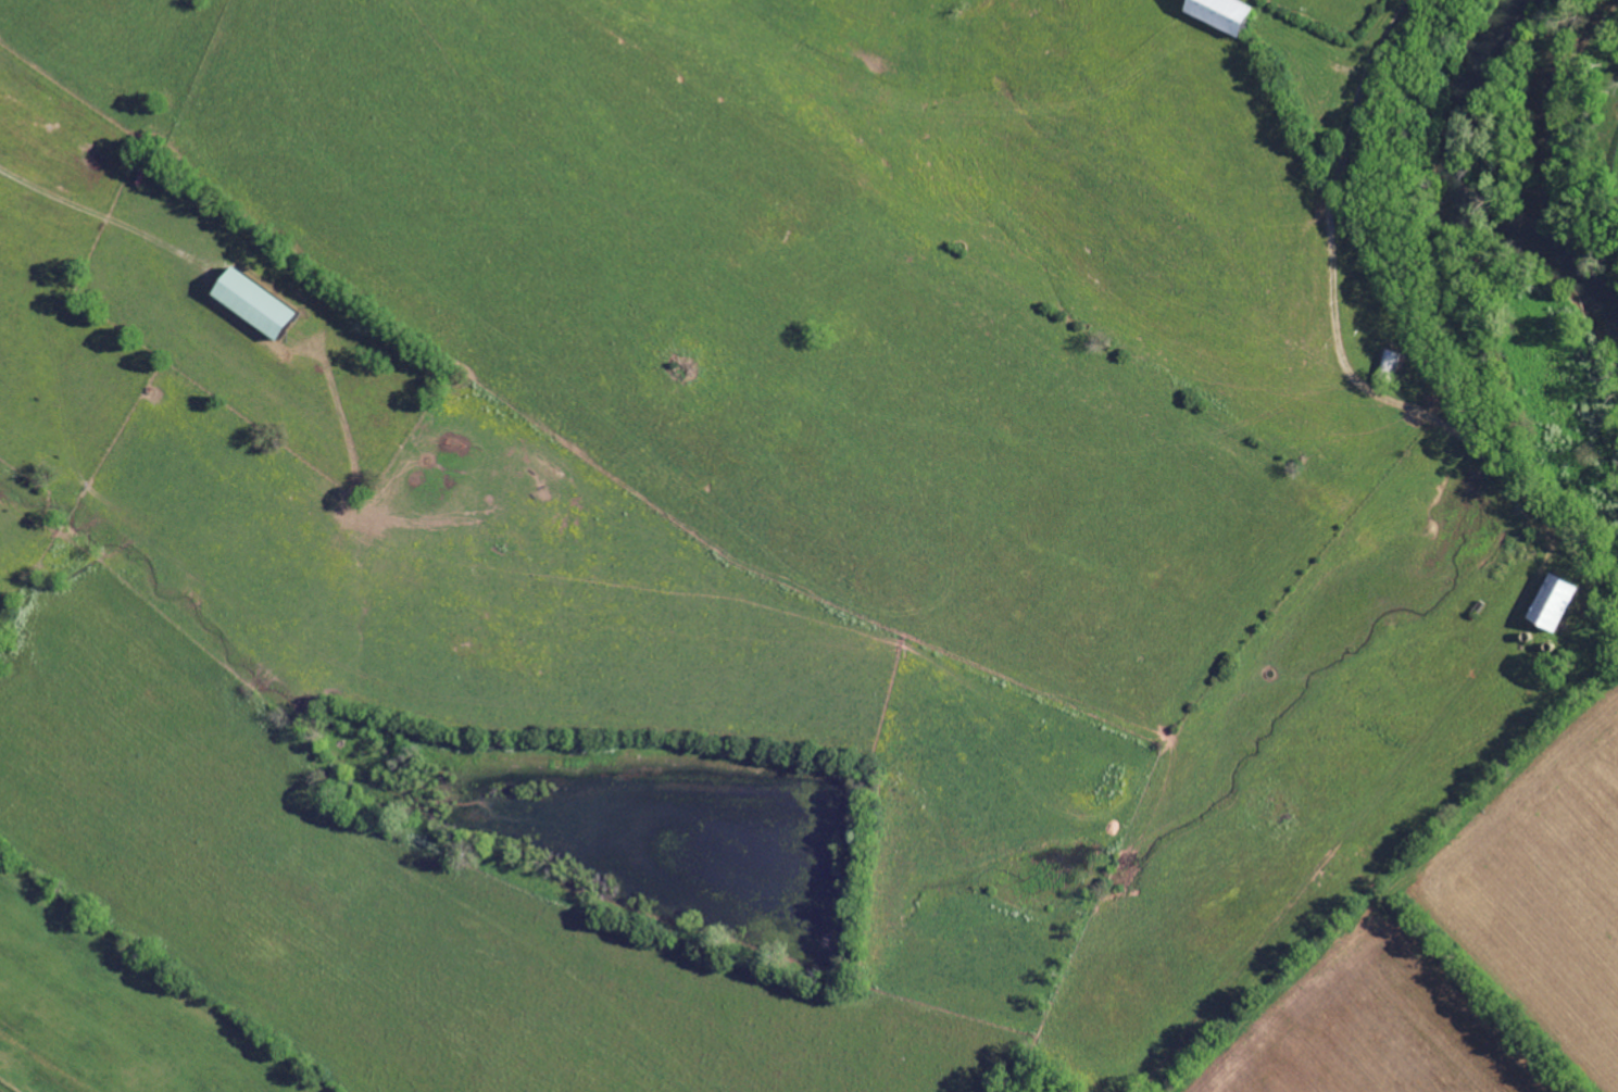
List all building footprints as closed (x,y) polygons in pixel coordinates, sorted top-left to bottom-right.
[(1234,38),(1248,6),(1234,0),(1183,0),(1177,12),(1234,38)] [(274,340),(292,311),(223,268),(205,297),(274,340)] [(1377,370),(1391,374),(1397,355),(1383,351),(1377,370)] [(1521,621),(1551,636),(1574,590),(1544,575),(1521,621)]
